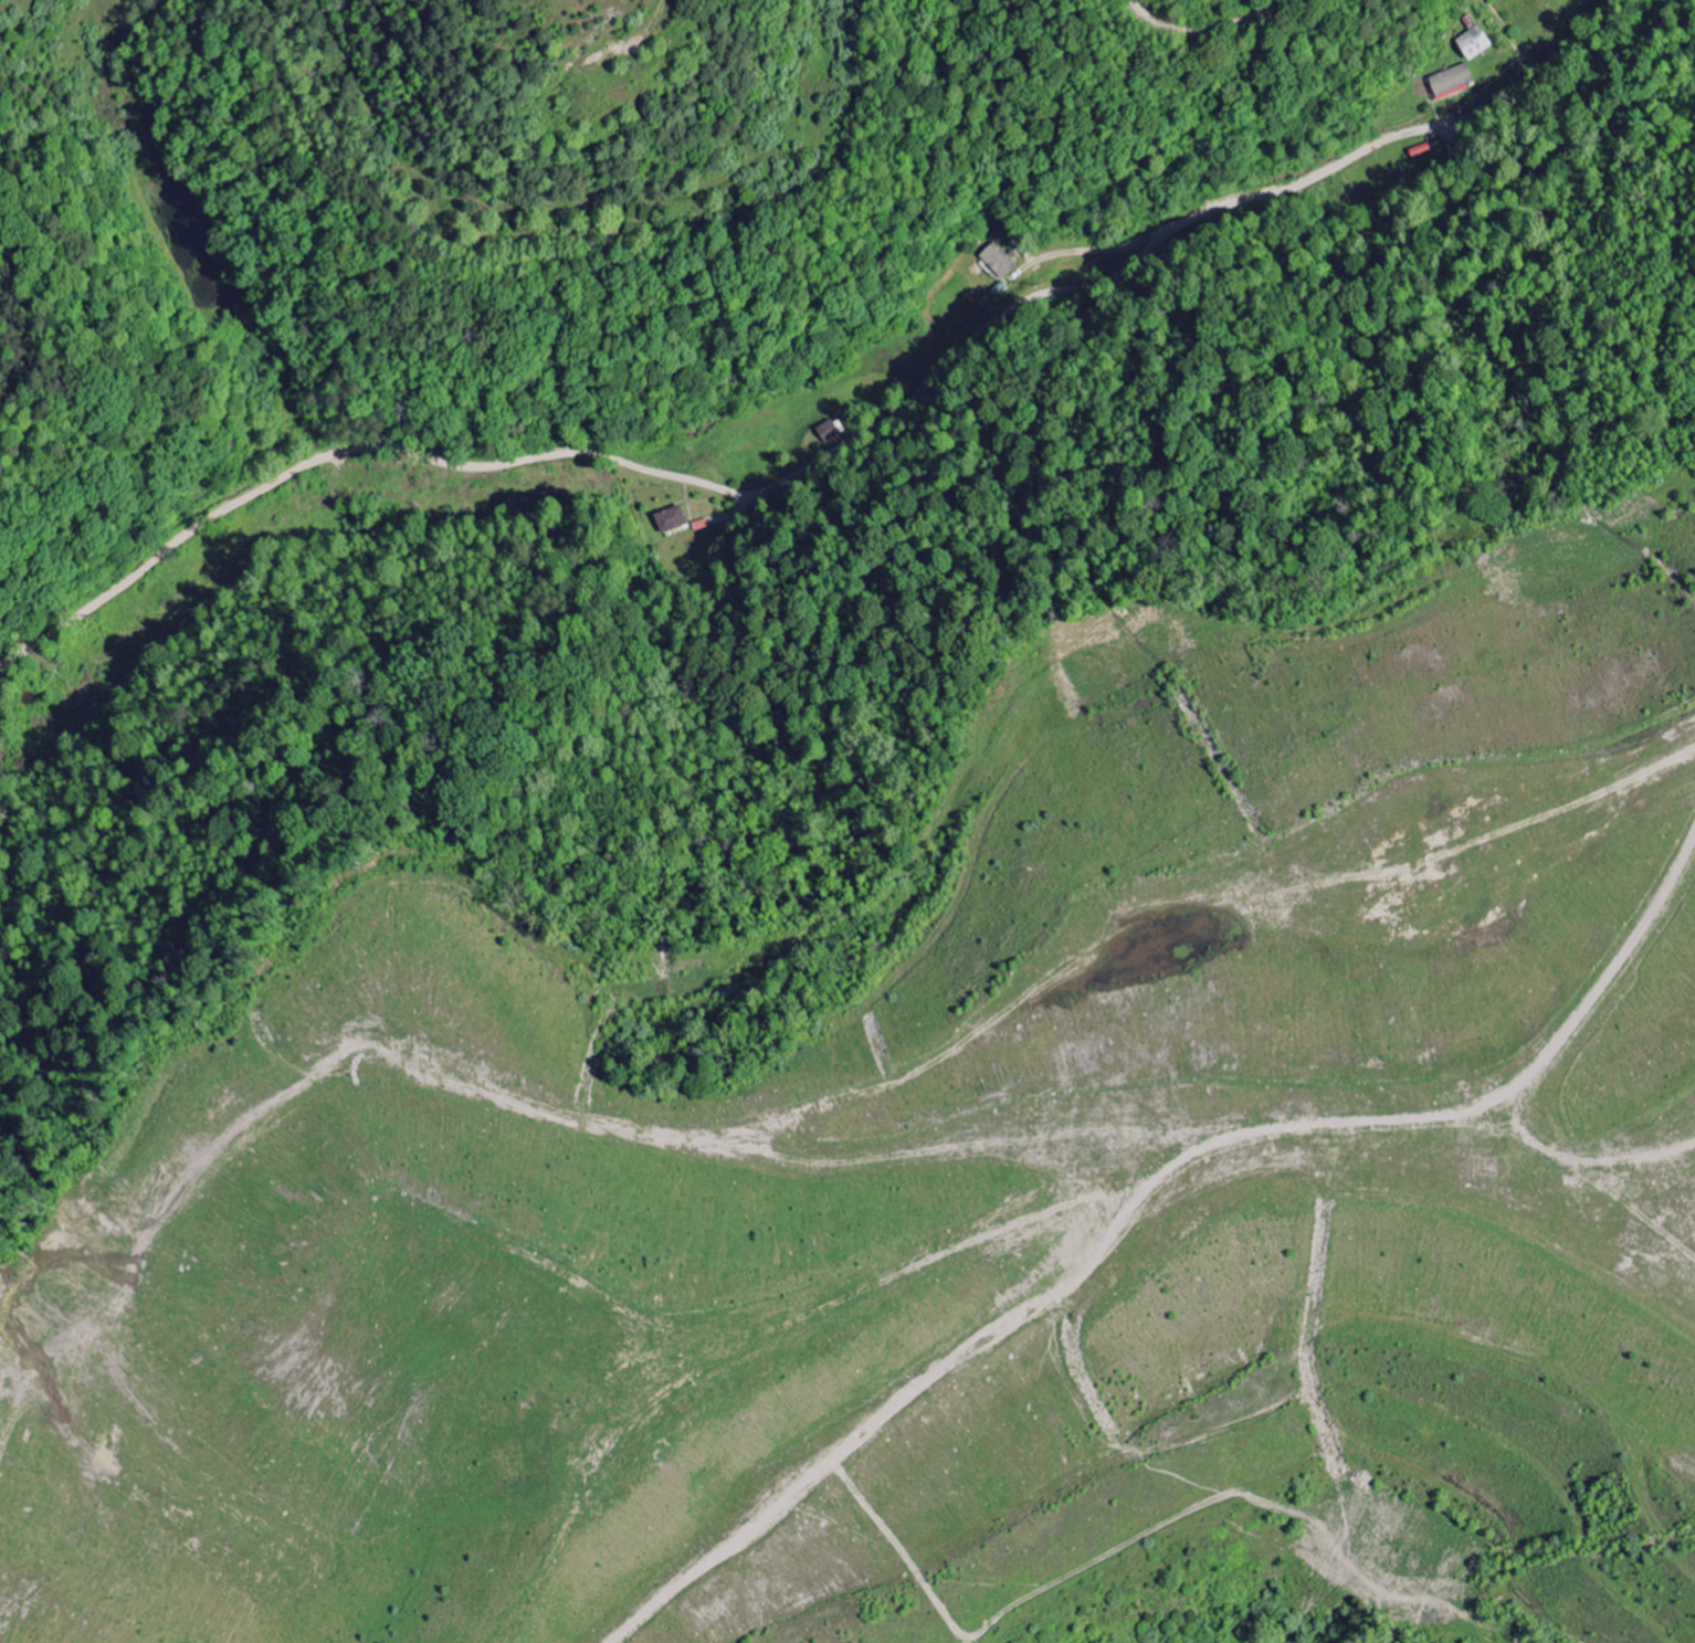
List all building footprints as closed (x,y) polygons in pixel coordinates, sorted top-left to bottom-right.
[(1456,41),(1469,62),(1494,48),(1481,26),(1456,41)] [(1438,99),(1475,82),(1466,63),(1429,80),(1438,99)] [(979,255),(999,283),(1018,270),(999,242),(979,255)] [(843,436),(834,420),(816,431),(825,447),(843,436)] [(662,535),(689,525),(682,506),(655,516),(662,535)]
